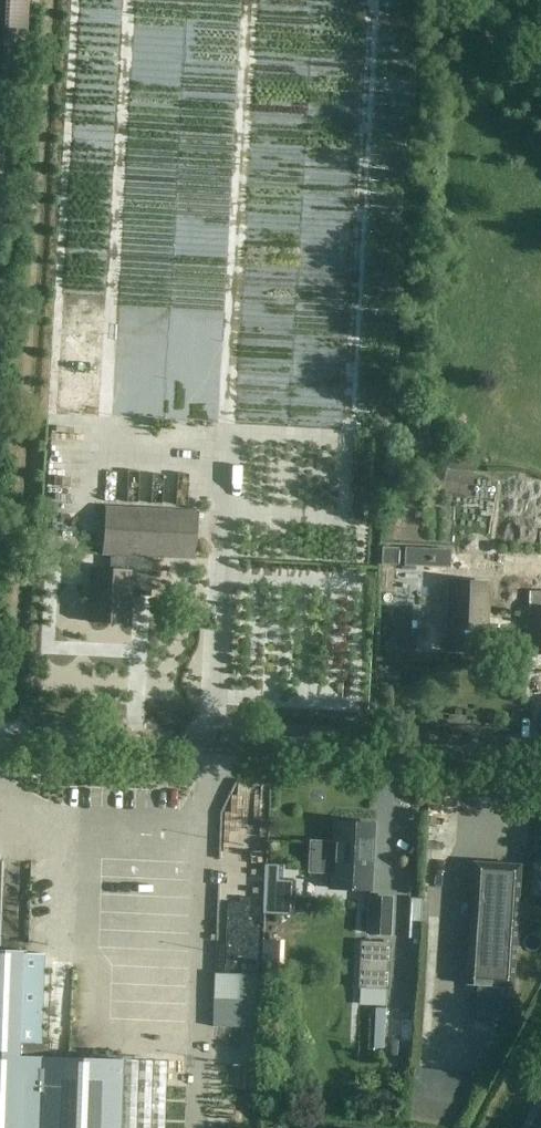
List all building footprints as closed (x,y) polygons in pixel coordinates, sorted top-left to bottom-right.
[(476,459),(448,455),(444,481),(472,485),(476,459)] [(109,570),(92,569),(89,622),(129,624),(130,596),(149,597),(151,557),(194,559),(196,513),(105,508),(103,555),(110,555),(109,570)] [(488,585),(450,583),(447,648),(485,650),(488,585)] [(529,591),(526,653),(540,653),(540,592),(529,591)] [(375,824),(335,822),(331,889),(371,891),(375,824)] [(521,865),(474,863),(468,985),(514,987),(521,865)] [(540,900),(540,886),(527,889),(529,902),(540,900)] [(392,899),(370,898),(368,933),(391,934),(392,899)] [(436,917),(437,902),(422,902),(421,916),(436,917)] [(19,1043),(41,1044),(44,954),(22,953),(22,951),(0,950),(0,1127),(120,1127),(122,1060),(40,1057),(19,1056),(19,1043)] [(473,1076),(414,1067),(410,1095),(469,1104),(473,1076)]
